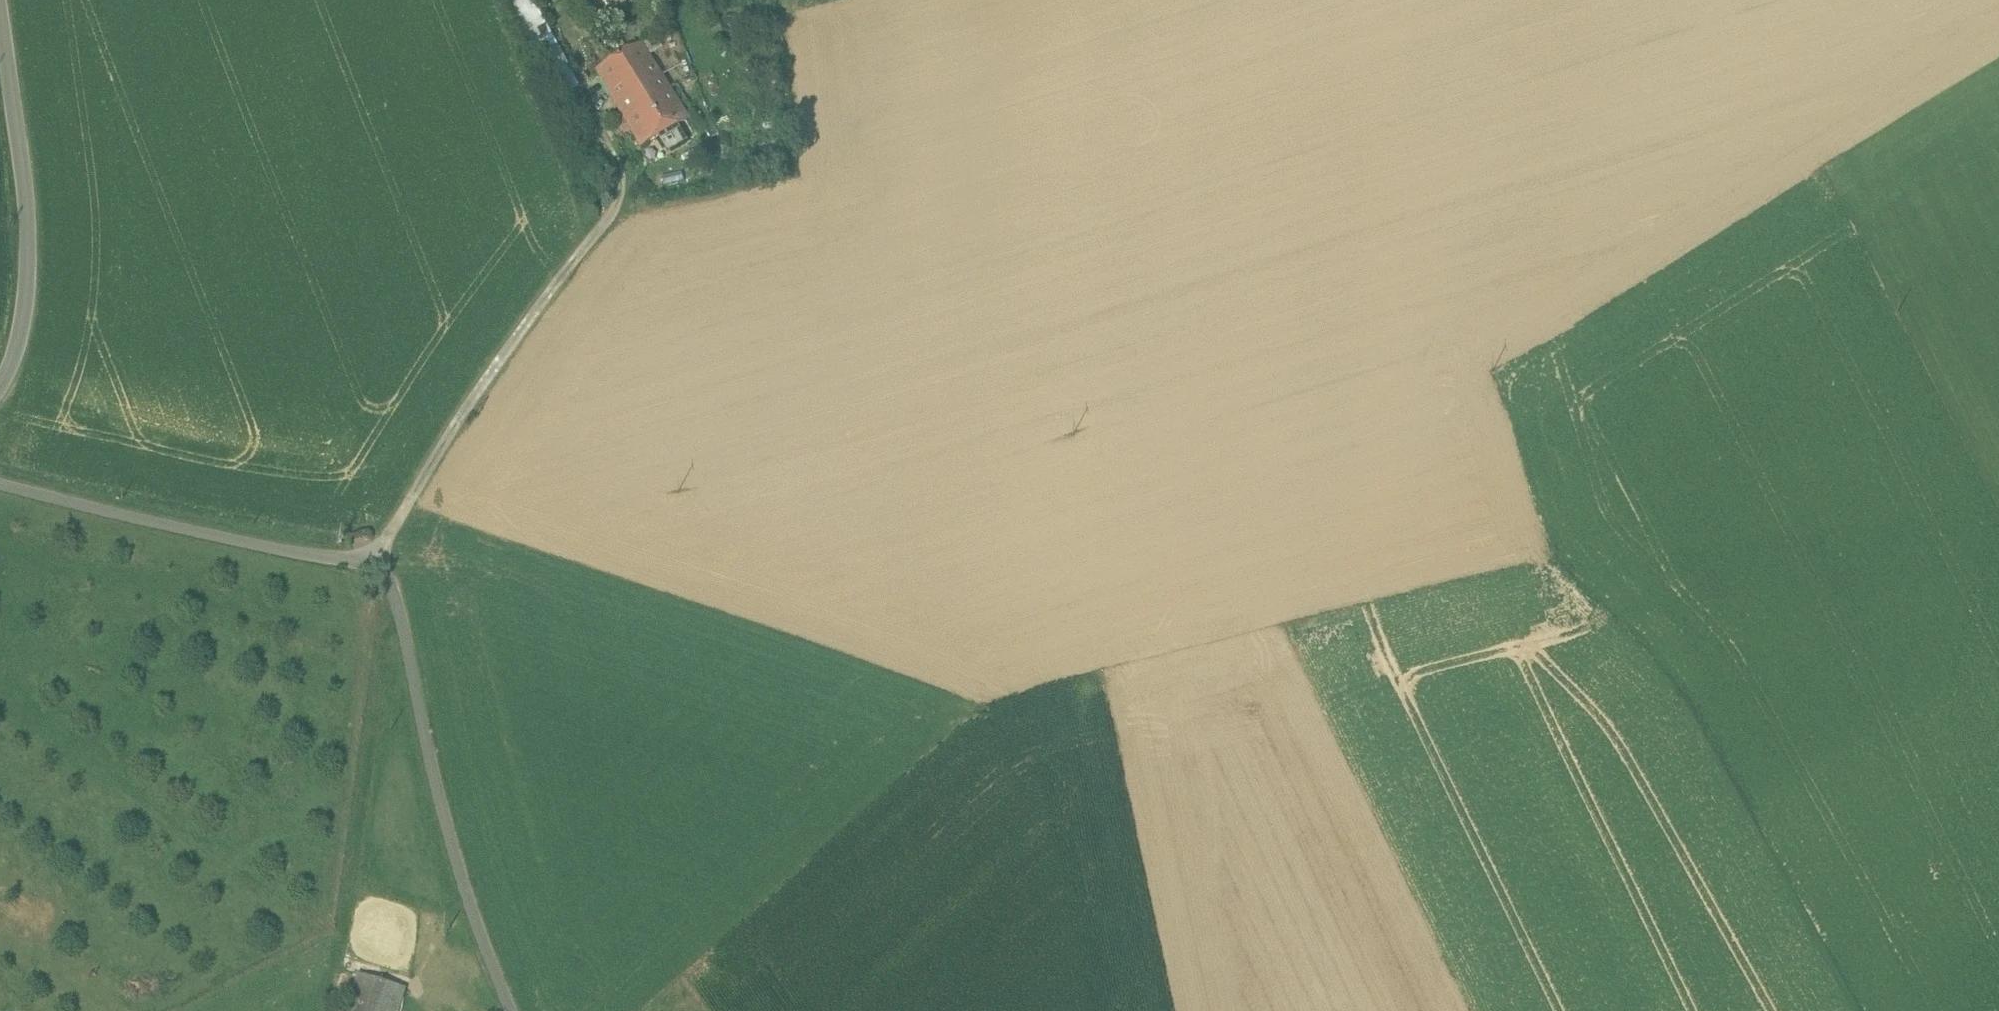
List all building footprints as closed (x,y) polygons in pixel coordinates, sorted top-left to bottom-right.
[(527,0),(517,0),(505,7),(547,81),(569,69),(527,0)] [(590,10),(605,3),(610,0),(584,0),(590,10)] [(605,3),(617,25),(649,7),(645,0),(646,0),(610,0),(605,3)] [(658,136),(672,128),(687,119),(671,93),(640,45),(599,70),(643,145),(658,136)] [(547,81),(543,84),(552,99),(575,87),(569,69),(547,81)] [(672,128),(658,136),(666,150),(680,142),(672,128)] [(359,973),(359,974),(348,1010),(397,1010),(404,989),(405,989),(405,988),(359,973)]
